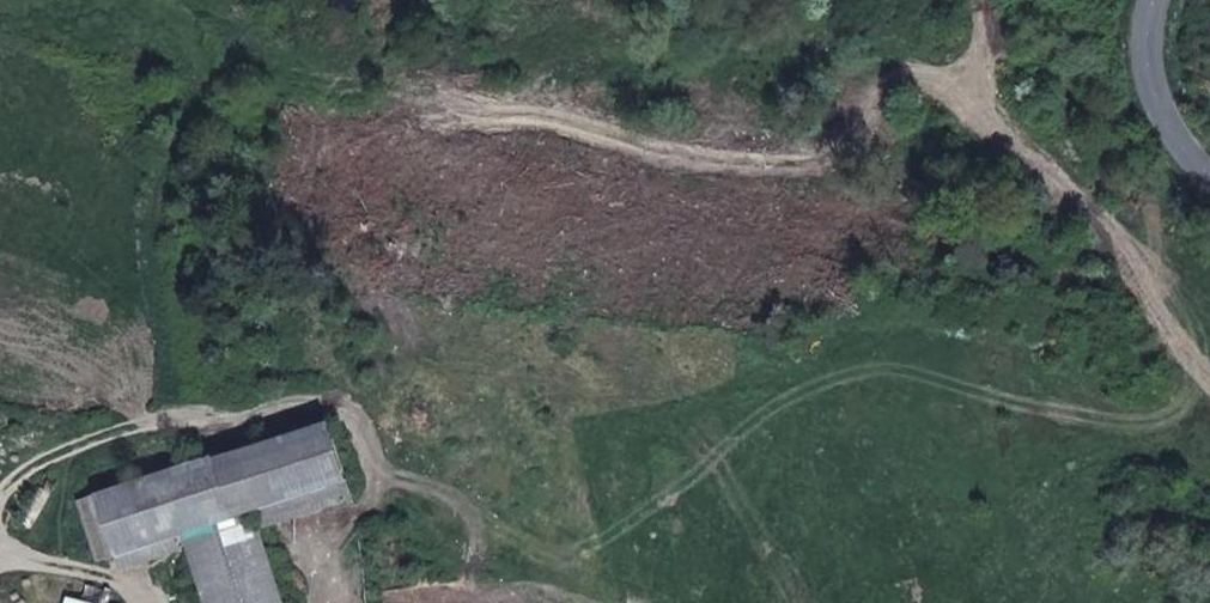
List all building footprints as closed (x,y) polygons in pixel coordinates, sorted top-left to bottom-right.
[(336,424),(192,465),(210,528),(280,508),(354,487),(336,424)] [(162,543),(210,528),(192,465),(78,500),(95,564),(162,543)] [(280,508),(210,528),(162,543),(179,602),(308,602),(280,508)]
